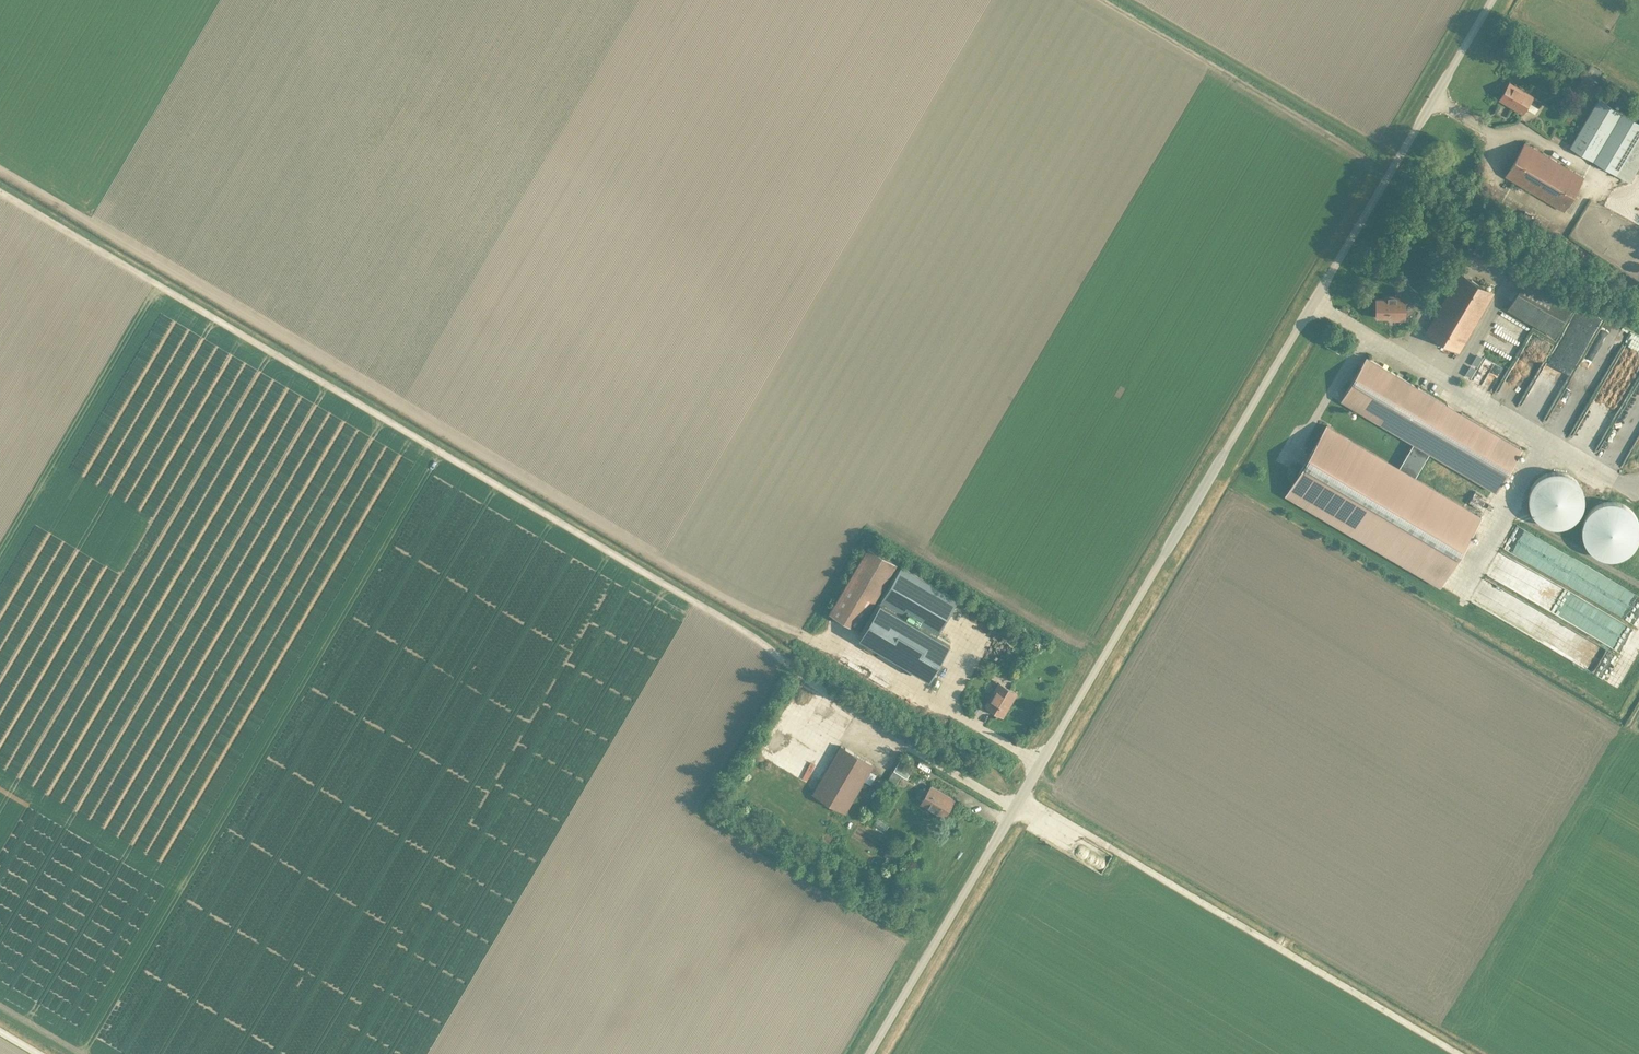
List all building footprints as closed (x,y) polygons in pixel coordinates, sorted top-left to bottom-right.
[(1538,107),(1541,101),(1532,96),(1532,95),(1509,82),(1499,99),(1522,113),(1529,101),(1538,107)] [(1615,173),(1629,181),(1638,163),(1638,123),(1597,98),(1569,146),(1615,173)] [(1563,210),(1583,176),(1524,142),(1505,175),(1563,210)] [(1459,351),(1493,292),(1460,272),(1425,331),(1459,351)] [(1554,336),(1574,302),(1527,274),(1507,308),(1554,336)] [(1394,319),(1404,318),(1404,298),(1407,298),(1415,290),(1416,291),(1417,291),(1405,279),(1398,286),(1398,295),(1384,295),(1384,298),(1376,298),(1376,316),(1394,316),(1394,319)] [(1438,584),(1480,514),(1413,475),(1428,450),(1494,490),(1520,446),(1366,356),(1340,399),(1413,442),(1398,466),(1326,423),(1284,493),(1438,584)] [(1598,492),(1605,486),(1599,479),(1592,486),(1598,492)] [(896,562),(868,545),(829,611),(857,628),(896,562)] [(901,565),(881,599),(890,605),(937,633),(958,598),(901,565)] [(890,605),(881,599),(879,601),(859,636),(929,677),(950,642),(936,634),(937,633),(890,605)] [(962,649),(965,641),(957,638),(954,646),(962,649)] [(1003,715),(1016,692),(999,682),(985,705),(1003,715)] [(795,776),(818,726),(796,716),(774,766),(795,776)] [(845,811),(873,764),(840,745),(813,792),(845,811)] [(943,816),(954,799),(930,785),(920,803),(943,816)] [(955,799),(963,795),(960,790),(952,793),(955,799)] [(889,825),(878,818),(873,826),(884,832),(889,825)] [(929,877),(929,858),(921,857),(920,877),(929,877)]
